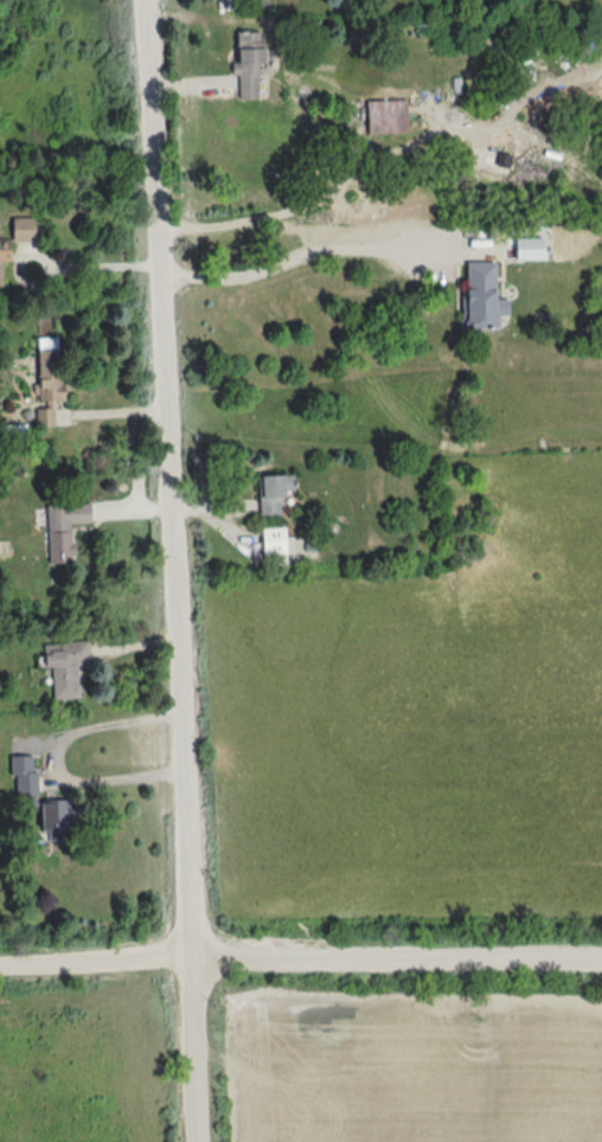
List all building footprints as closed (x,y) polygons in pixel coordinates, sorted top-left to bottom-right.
[(235,33),(235,99),(260,99),(261,33),(235,33)] [(406,134),(406,101),(364,101),(364,134),(406,134)] [(34,218),(11,218),(11,242),(34,242),(34,218)] [(465,262),(462,330),(495,332),(495,315),(505,315),(506,300),(493,300),(494,263),(465,262)] [(36,351),(35,427),(57,427),(57,351),(36,351)] [(0,424),(0,445),(26,445),(26,424),(0,424)] [(258,477),(258,515),(282,515),(282,477),(258,477)] [(90,524),(89,504),(46,505),(47,560),(71,559),(70,524),(90,524)] [(261,528),(261,555),(285,555),(285,528),(261,528)] [(82,641),(60,642),(60,652),(41,652),(42,669),(51,668),(52,700),(83,699),(82,641)] [(34,756),(11,756),(11,797),(34,797),(34,756)] [(66,803),(38,803),(38,840),(66,840),(66,803)]
